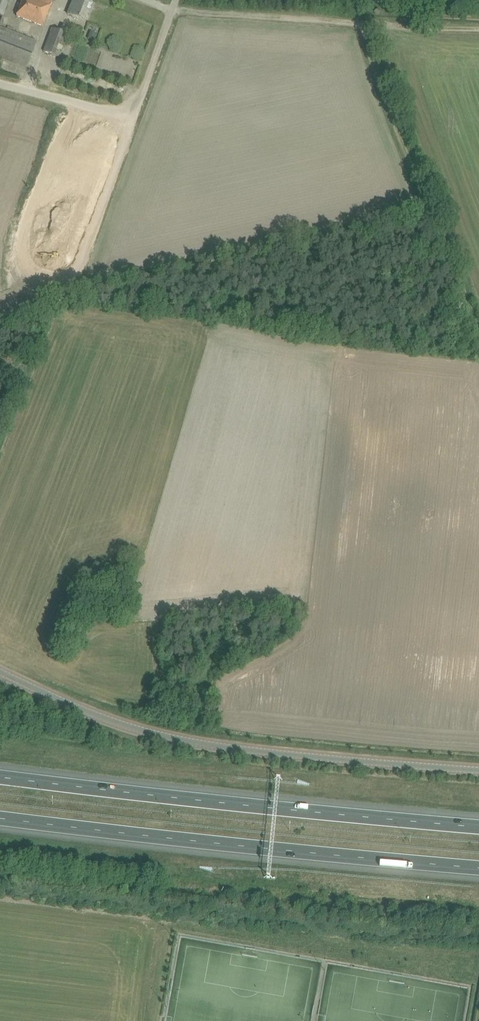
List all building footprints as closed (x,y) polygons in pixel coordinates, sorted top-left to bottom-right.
[(1,24),(10,0),(0,0),(0,23),(1,24)] [(43,26),(53,0),(23,0),(17,16),(43,26)] [(67,14),(85,21),(93,0),(73,0),(67,14)] [(27,68),(37,42),(0,27),(0,57),(27,68)] [(53,28),(44,52),(60,58),(69,34),(53,28)]
